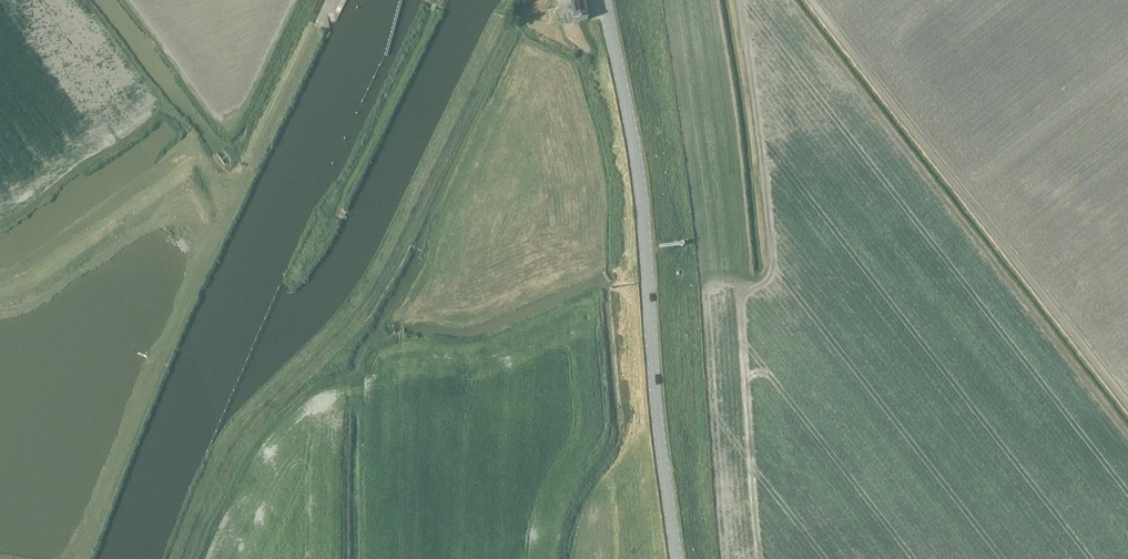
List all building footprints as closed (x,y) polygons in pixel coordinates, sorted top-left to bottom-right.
[(589,20),(584,0),(581,0),(570,2),(575,23),(589,20)]
